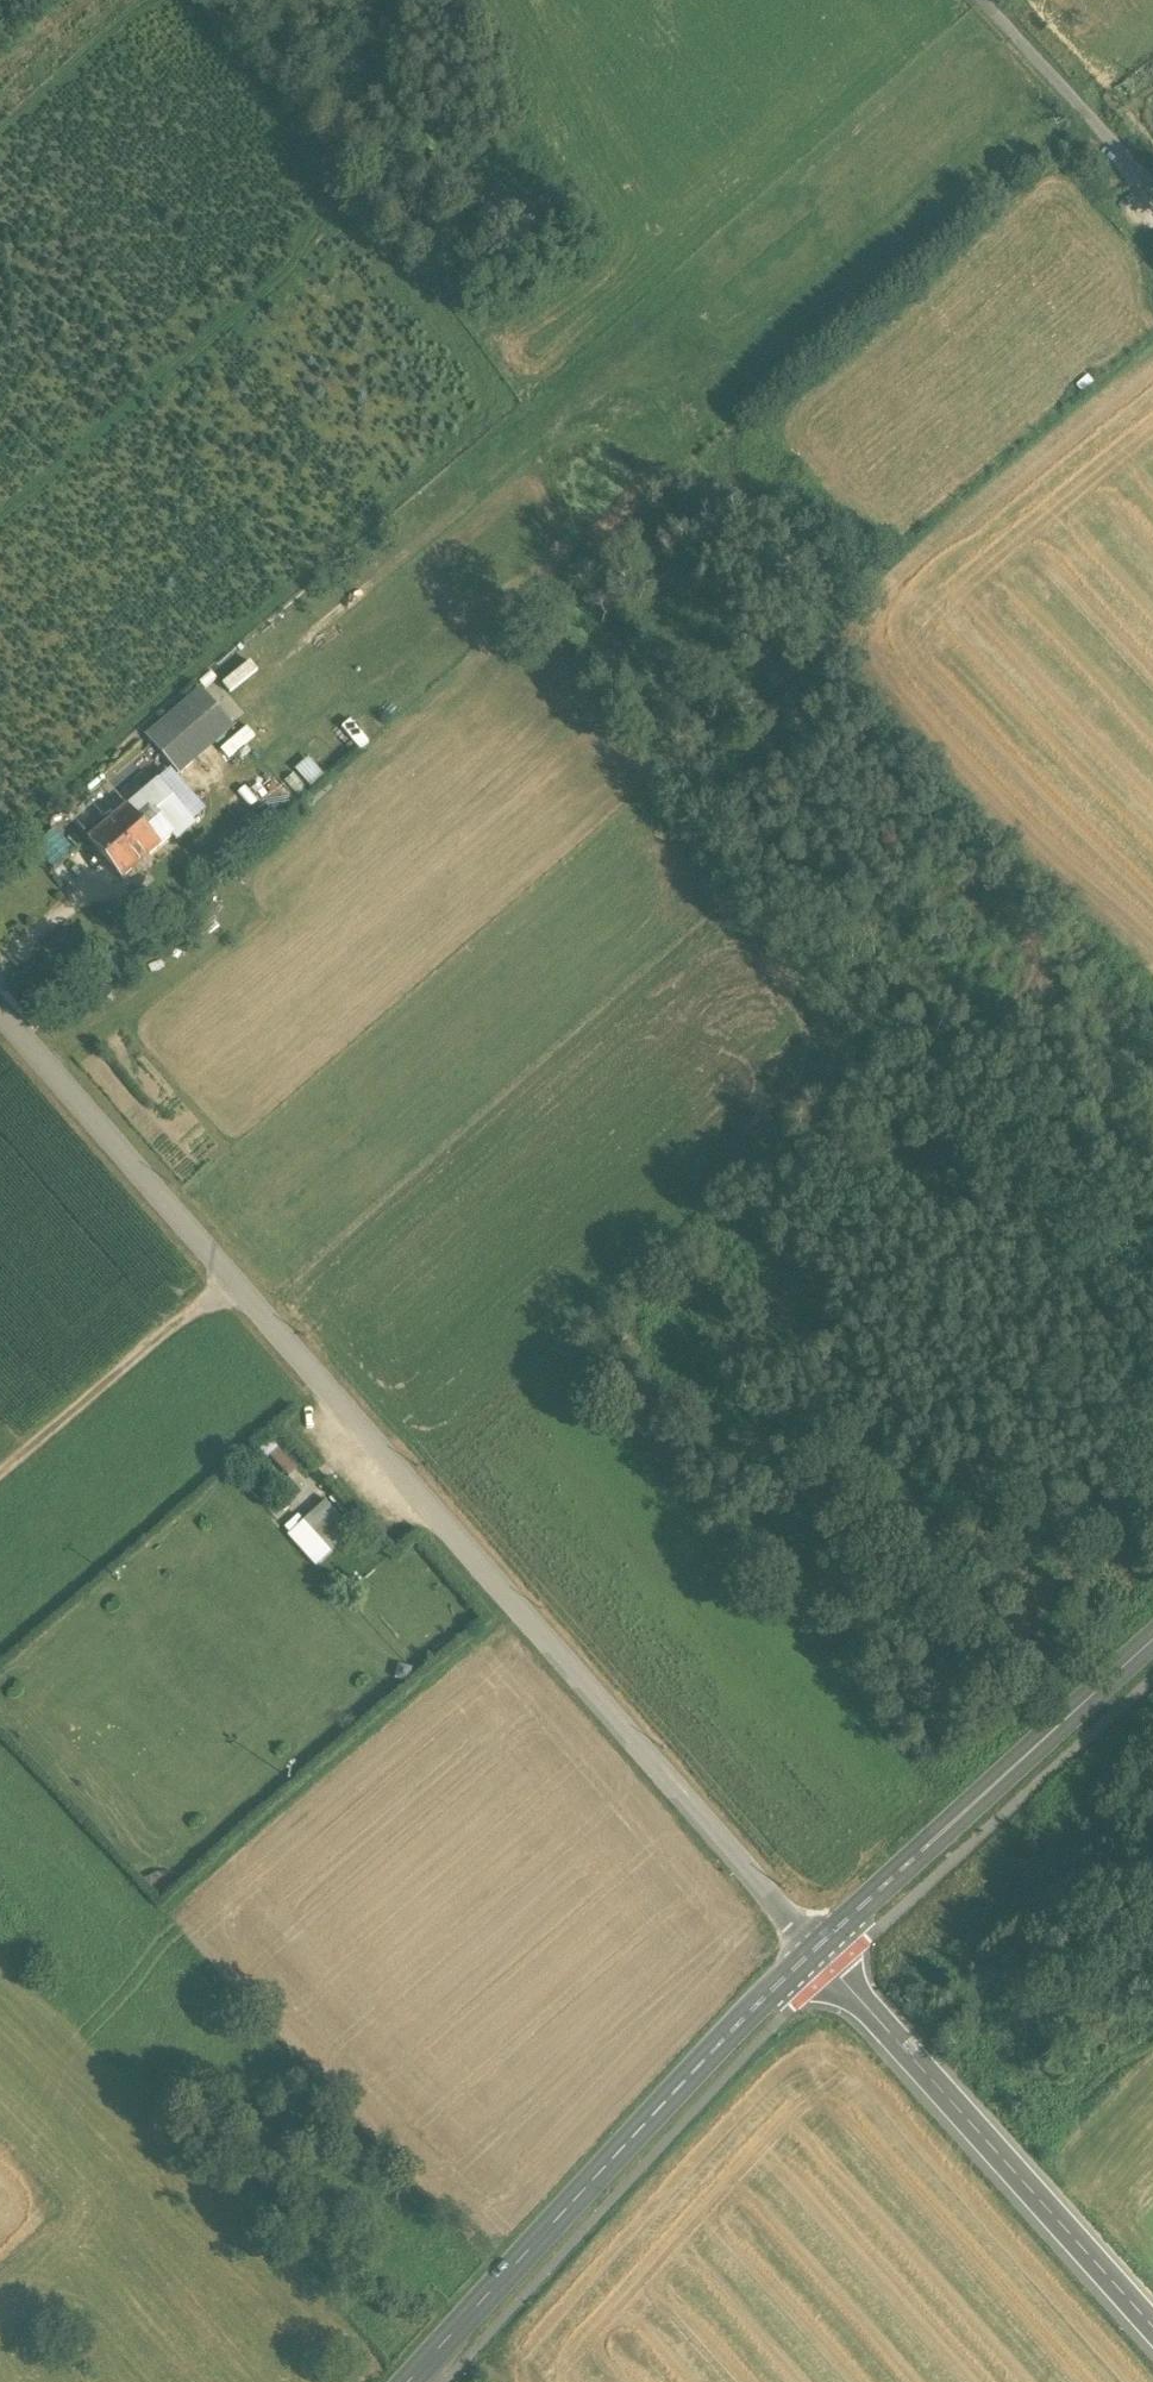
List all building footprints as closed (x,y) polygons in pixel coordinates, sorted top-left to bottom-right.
[(237,655),(204,684),(222,704),(255,675),(237,655)] [(203,693),(148,740),(180,776),(234,729),(203,693)] [(199,815),(166,779),(129,811),(144,829),(155,820),(172,840),(173,839),(181,841),(188,834),(187,826),(199,815)] [(107,787),(70,819),(91,844),(129,811),(107,787)] [(144,829),(129,811),(91,844),(123,882),(161,849),(144,829)] [(70,819),(34,850),(55,875),(91,844),(70,819)] [(172,840),(155,820),(144,829),(161,849),(172,840)] [(271,1444),(250,1462),(259,1472),(272,1461),(290,1481),(297,1474),(271,1444)] [(290,1534),(316,1563),(351,1531),(325,1503),(290,1534)] [(959,2035),(949,2045),(956,2052),(966,2042),(959,2035)]
